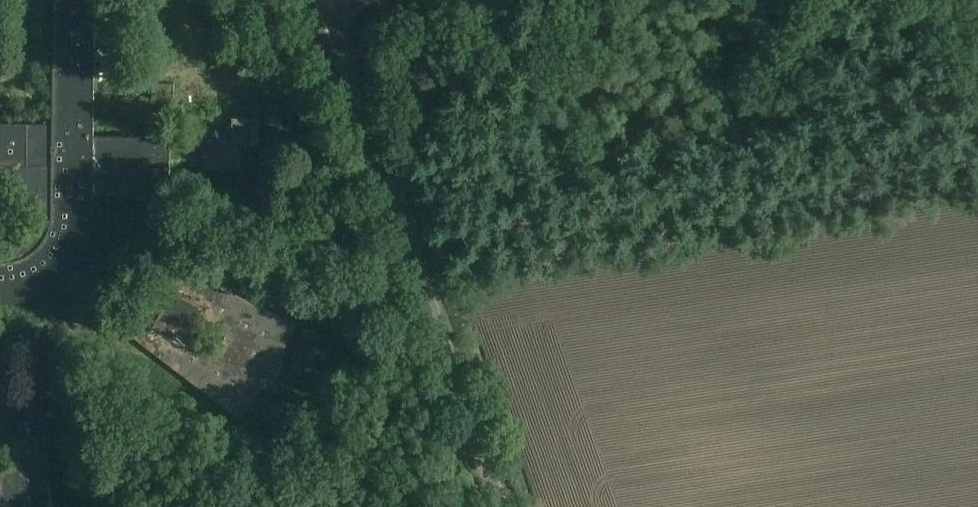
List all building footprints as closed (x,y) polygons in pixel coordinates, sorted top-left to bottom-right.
[(93,217),(94,196),(114,196),(140,196),(140,175),(170,176),(171,145),(170,143),(169,141),(167,138),(165,137),(163,136),(159,136),(94,135),(96,0),(54,0),(53,123),(1,122),(0,122),(0,177),(4,177),(16,179),(21,181),(26,185),(31,190),(33,193),(37,199),(38,204),(39,208),(39,214),(39,219),(37,224),(35,229),(32,234),(28,238),(24,242),(18,245),(13,247),(7,248),(1,248),(0,248),(0,302),(8,302),(9,302),(18,301),(26,299),(33,297),(42,294),(50,289),(57,285),(64,279),(71,272),(78,263),(84,254),(85,250),(89,242),(91,235),(92,227),(93,217)] [(257,118),(231,118),(231,142),(207,141),(206,168),(241,169),(241,145),(257,145),(257,118)] [(160,329),(192,346),(213,308),(181,290),(160,329)] [(30,440),(29,401),(0,402),(0,440),(30,440)]
